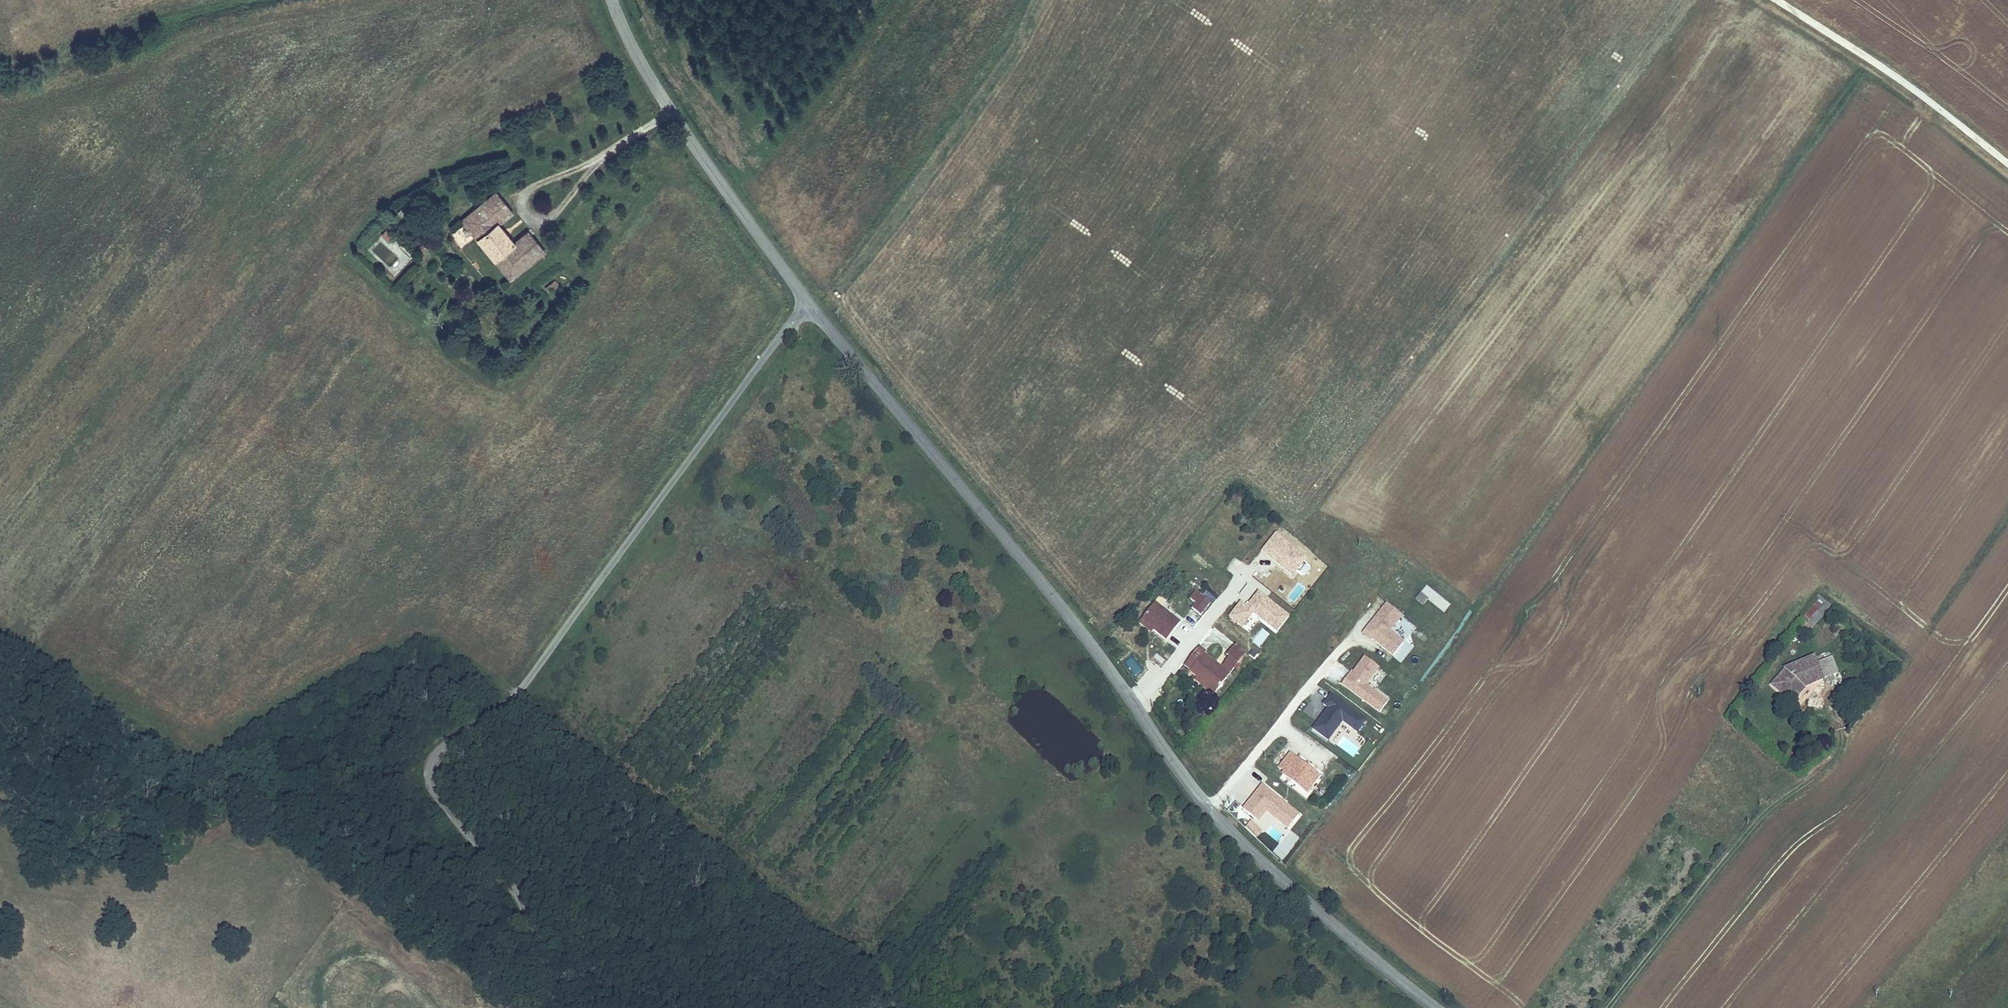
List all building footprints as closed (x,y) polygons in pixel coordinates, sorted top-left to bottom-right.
[(545,254),(527,232),(514,243),(500,226),(513,215),(494,193),(460,222),(510,283),(545,254)] [(386,230),(381,237),(387,242),(393,236),(386,230)] [(427,252),(423,245),(417,249),(421,255),(427,252)] [(414,259),(391,276),(398,285),(421,269),(414,259)] [(556,280),(544,289),(548,295),(559,286),(556,280)] [(1279,541),(1271,551),(1279,557),(1287,547),(1279,541)] [(1420,592),(1444,612),(1450,605),(1427,585),(1420,592)] [(1201,615),(1210,604),(1195,591),(1190,598),(1195,603),(1191,608),(1201,615)] [(1812,629),(1831,606),(1817,595),(1800,618),(1812,629)] [(1181,621),(1175,616),(1155,602),(1141,620),(1153,629),(1166,640),(1181,621)] [(1392,632),(1404,617),(1390,605),(1366,633),(1374,640),(1375,639),(1395,656),(1406,643),(1392,632)] [(1153,629),(1141,620),(1138,623),(1150,632),(1153,629)] [(1200,646),(1184,666),(1197,677),(1217,691),(1238,664),(1229,657),(1222,667),(1206,654),(1206,651),(1200,646)] [(1367,687),(1379,667),(1361,656),(1341,688),(1380,712),(1387,700),(1367,687)] [(1822,682),(1813,661),(1785,673),(1772,689),(1784,699),(1789,698),(1792,695),(1798,699),(1805,690),(1822,682)] [(1217,691),(1197,677),(1194,681),(1213,695),(1217,691)] [(1322,713),(1313,725),(1322,732),(1324,729),(1331,734),(1343,718),(1338,714),(1336,717),(1331,714),(1328,718),(1322,713)] [(1354,738),(1365,723),(1355,715),(1352,719),(1355,721),(1347,733),(1354,738)] [(1284,772),(1282,774),(1307,794),(1320,778),(1290,753),(1278,768),(1284,772)] [(1265,812),(1287,830),(1299,814),(1261,783),(1240,809),(1257,823),(1265,812)] [(1255,838),(1261,832),(1251,821),(1245,827),(1255,838)]
